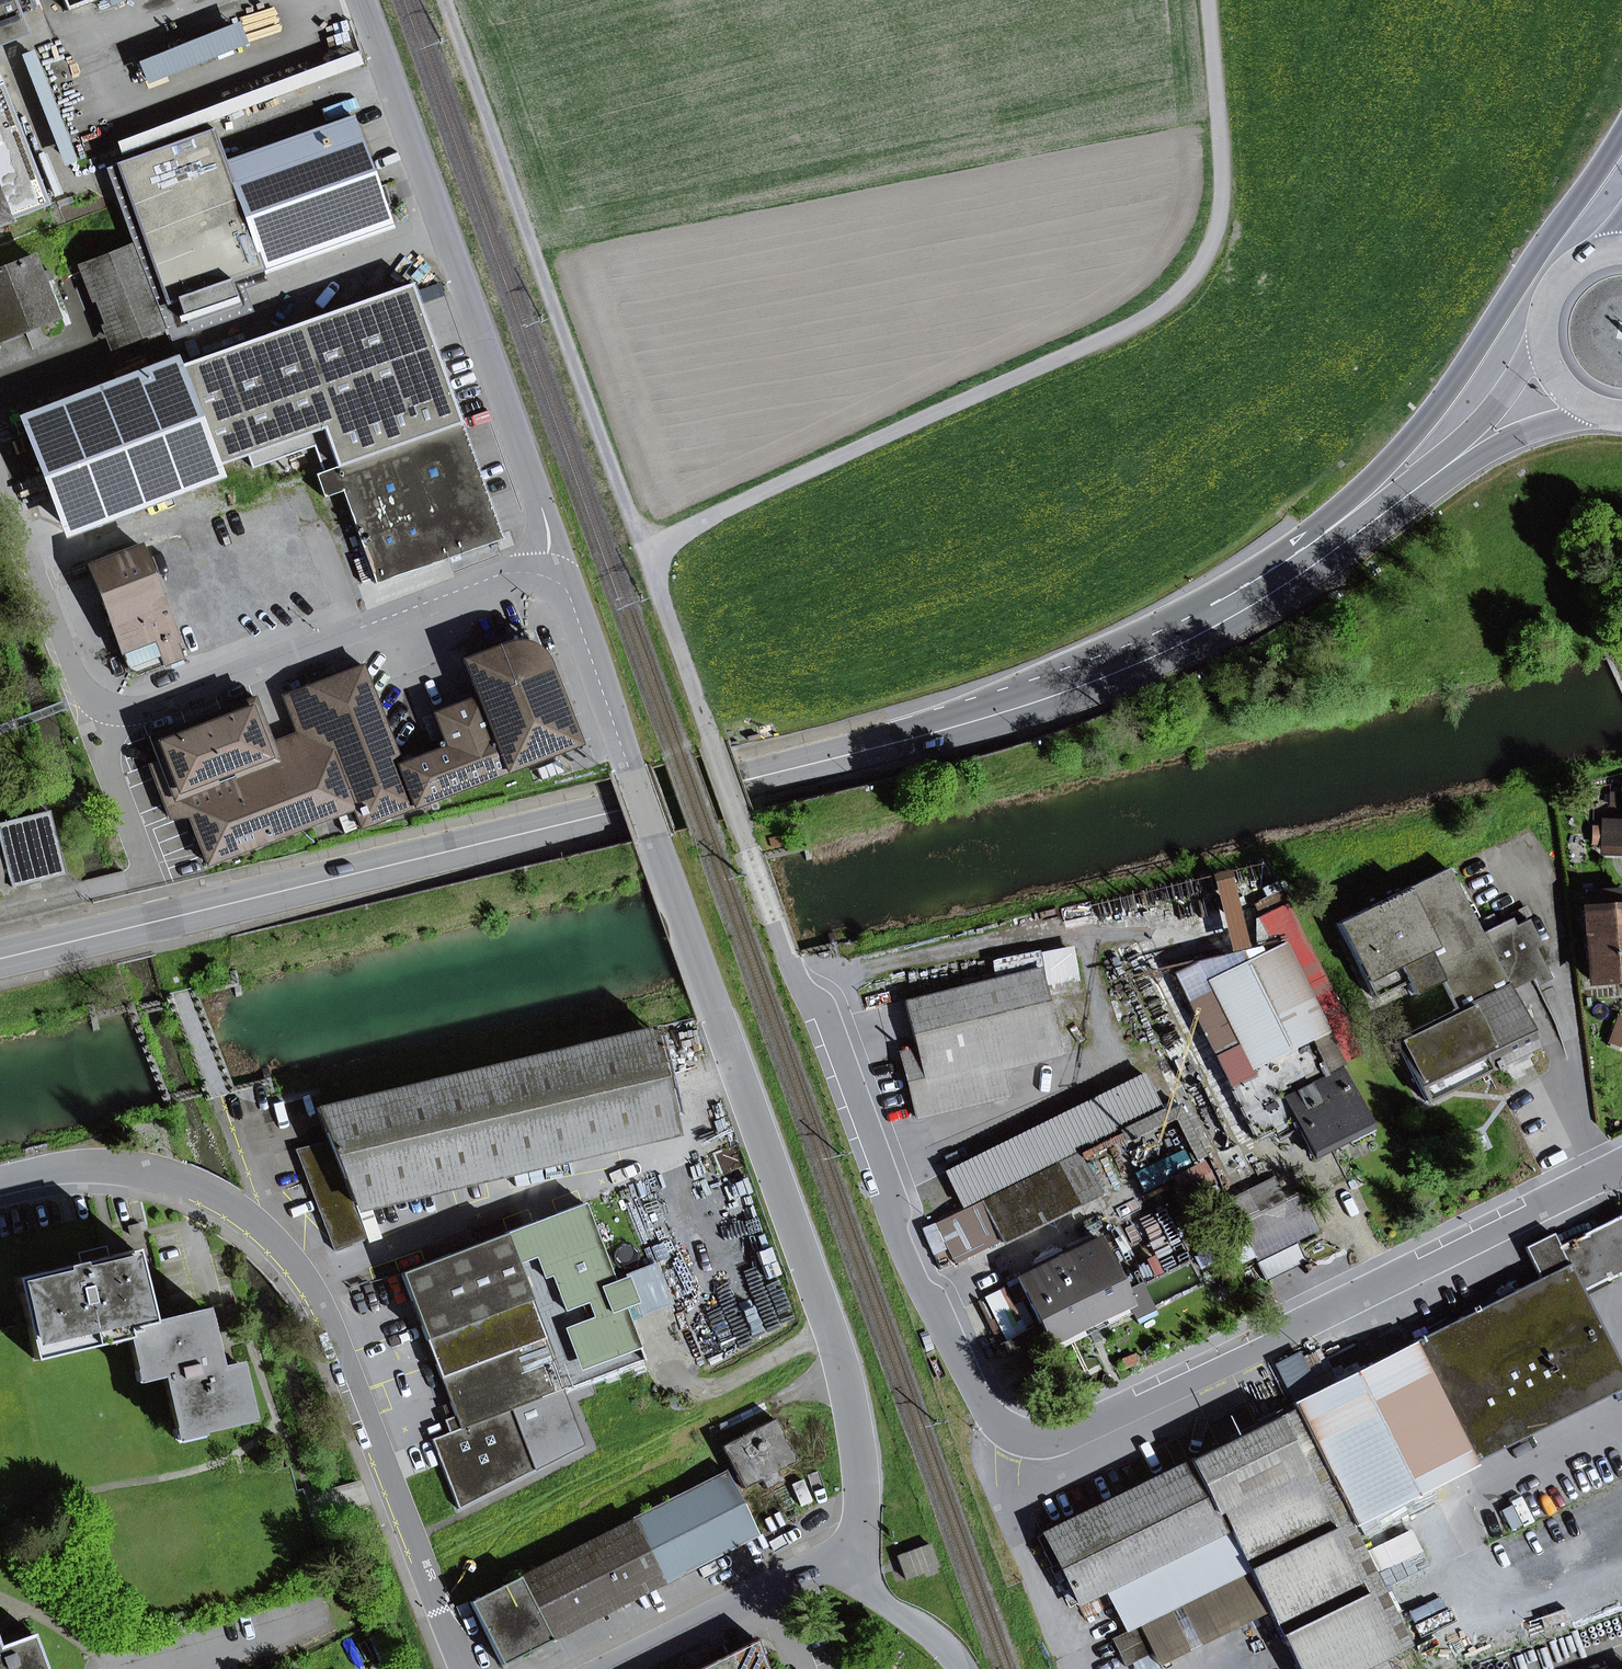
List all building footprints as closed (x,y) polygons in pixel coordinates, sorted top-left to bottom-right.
[(28,34),(21,15),(15,0),(0,0),(0,45),(28,34)] [(36,9),(33,0),(15,0),(21,15),(36,9)] [(66,11),(93,0),(62,0),(66,11)] [(242,15),(143,57),(153,80),(252,38),(242,15)] [(49,205),(0,77),(0,224),(49,205)] [(263,270),(390,225),(352,118),(225,164),(263,270)] [(161,312),(218,292),(164,140),(107,160),(161,312)] [(84,268),(114,343),(161,324),(132,249),(84,268)] [(55,312),(43,282),(51,279),(48,270),(40,273),(34,259),(0,272),(0,333),(55,312)] [(314,445),(324,471),(460,423),(434,350),(410,284),(182,365),(218,466),(248,454),(252,467),(283,456),(314,445)] [(26,425),(65,526),(218,466),(182,365),(26,425)] [(375,583),(501,539),(460,423),(324,471),(316,474),(324,497),(342,490),(375,583)] [(139,674),(328,601),(285,489),(248,503),(242,487),(179,511),(185,527),(88,565),(128,669),(139,674)] [(353,808),(361,828),(579,744),(546,660),(539,650),(529,643),(510,641),(462,659),(476,696),(433,713),(446,746),(400,764),(362,665),(288,694),(294,711),(313,704),(319,719),(300,726),(301,729),(303,733),(293,737),(299,751),(278,759),(279,761),(173,802),(173,800),(164,804),(169,817),(188,815),(207,864),(353,808)] [(173,802),(279,761),(278,759),(271,741),(254,696),(148,737),(158,762),(150,765),(155,778),(163,775),(173,800),(173,802)] [(300,726),(319,719),(313,704),(294,711),(300,726)] [(278,759),(299,751),(293,737),(303,733),(301,729),(271,741),(278,759)] [(164,804),(173,800),(163,775),(155,778),(164,804)] [(1609,794),(1609,805),(1621,805),(1621,794),(1609,794)] [(0,826),(0,835),(52,822),(49,813),(0,826)] [(13,888),(65,875),(52,822),(0,835),(0,837),(13,888)] [(1603,851),(1621,852),(1621,824),(1604,824),(1604,829),(1603,844),(1603,851)] [(1591,828),(1591,833),(1591,844),(1603,844),(1604,829),(1591,828)] [(1534,1047),(1536,1046),(1505,986),(1530,973),(1536,985),(1549,979),(1534,948),(1540,945),(1527,919),(1514,925),(1510,918),(1479,933),(1478,931),(1474,923),(1447,868),(1336,923),(1373,997),(1405,982),(1408,987),(1412,994),(1441,980),(1456,1010),(1394,1040),(1424,1101),(1493,1067),(1495,1069),(1500,1067),(1497,1062),(1515,1053),(1533,1044),(1534,1047)] [(1621,890),(1583,893),(1590,980),(1621,977),(1621,897),(1621,890)] [(1341,1061),(1357,1054),(1287,902),(1256,918),(1268,943),(1276,939),(1279,944),(1231,968),(1224,954),(1196,961),(1173,972),(1255,1138),(1272,1129),(1294,1119),(1300,1130),(1313,1156),(1347,1139),(1370,1128),(1338,1065),(1342,1064),(1341,1061)] [(1474,923),(1478,931),(1496,922),(1493,914),(1474,923)] [(1224,954),(1231,968),(1279,944),(1276,939),(1268,943),(1224,954)] [(1008,1095),(1001,1069),(1059,1055),(1038,969),(905,1002),(916,1049),(900,1053),(916,1118),(1008,1095)] [(1609,1042),(1621,1046),(1621,1027),(1615,1025),(1609,1042)] [(351,1203),(676,1125),(652,1027),(316,1107),(329,1141),(351,1203)] [(945,1171),(963,1207),(1160,1109),(1143,1074),(945,1171)] [(1278,1141),(1300,1130),(1294,1119),(1272,1129),(1278,1141)] [(1347,1139),(1350,1146),(1373,1135),(1370,1128),(1347,1139)] [(351,1203),(329,1141),(294,1149),(329,1241),(361,1229),(351,1203)] [(1079,1202),(1097,1193),(1077,1153),(1059,1162),(1079,1202)] [(1000,1241),(1079,1202),(1059,1162),(980,1201),(1000,1241)] [(1169,1178),(1177,1196),(1210,1180),(1201,1162),(1169,1178)] [(1306,1261),(1297,1244),(1320,1233),(1299,1191),(1285,1198),(1274,1176),(1225,1200),(1266,1281),(1306,1261)] [(955,1263),(1000,1241),(980,1201),(935,1224),(955,1263)] [(625,1277),(613,1282),(583,1203),(400,1273),(450,1402),(460,1428),(449,1432),(431,1439),(458,1510),(536,1470),(512,1409),(643,1360),(622,1307),(635,1302),(625,1277)] [(1621,1387),(1621,1371),(1581,1289),(1603,1278),(1605,1281),(1621,1273),(1621,1215),(1582,1235),(1559,1247),(1552,1233),(1524,1247),(1540,1279),(1366,1365),(1337,1379),(1291,1402),(1294,1409),(1353,1527),(1475,1466),(1473,1461),(1621,1387)] [(329,1241),(333,1251),(365,1239),(361,1229),(329,1241)] [(1085,1327),(1128,1306),(1122,1294),(1096,1241),(1019,1279),(1054,1349),(1088,1332),(1085,1327)] [(108,1256),(106,1246),(78,1253),(81,1263),(108,1256)] [(129,1337),(154,1331),(152,1322),(135,1250),(108,1256),(81,1263),(16,1278),(35,1360),(129,1337)] [(1128,1306),(1132,1315),(1150,1306),(1140,1285),(1122,1294),(1128,1306)] [(178,1437),(251,1419),(238,1363),(219,1368),(215,1351),(206,1315),(205,1310),(152,1322),(154,1331),(129,1337),(139,1379),(163,1373),(178,1437)] [(215,1351),(223,1349),(215,1313),(206,1315),(215,1351)] [(449,1432),(460,1428),(450,1402),(442,1405),(447,1418),(444,1419),(449,1432)] [(1411,1645),(1353,1527),(1294,1409),(1037,1536),(1052,1566),(1057,1564),(1077,1603),(1085,1619),(1112,1605),(1126,1632),(1111,1639),(1125,1666),(1163,1648),(1149,1620),(1247,1571),(1263,1604),(1296,1668),(1363,1668),(1411,1645)] [(782,1481),(777,1471),(793,1463),(778,1435),(781,1431),(774,1418),(725,1444),(729,1451),(735,1453),(738,1475),(736,1475),(743,1489),(760,1480),(765,1490),(782,1481)] [(793,1463),(796,1461),(781,1431),(778,1435),(793,1463)] [(736,1475),(738,1475),(735,1453),(729,1451),(725,1444),(721,1446),(736,1475)] [(555,1652),(549,1641),(758,1535),(725,1472),(469,1602),(501,1665),(535,1648),(540,1659),(555,1652)] [(1069,1607),(1077,1603),(1057,1564),(1052,1566),(1037,1536),(1034,1538),(1069,1607)] [(896,1556),(905,1579),(938,1567),(929,1544),(896,1556)] [(1163,1648),(1165,1653),(1263,1604),(1247,1571),(1149,1620),(1163,1648)] [(0,1646),(0,1668),(47,1668),(33,1634),(0,1646)] [(755,1640),(697,1668),(765,1668),(755,1640)]
